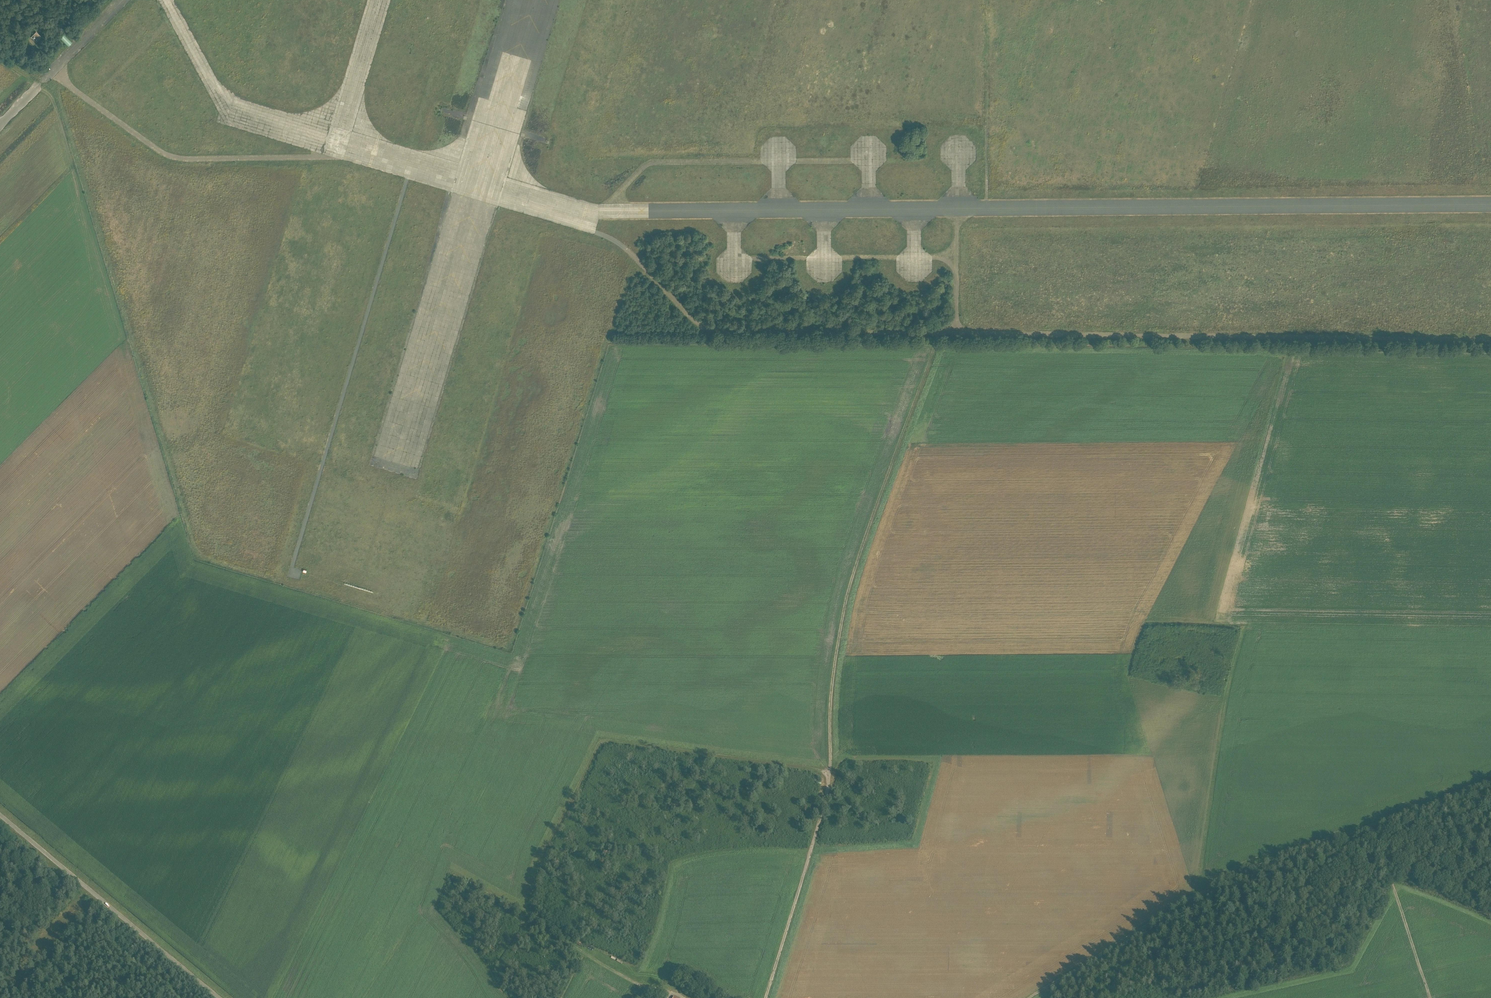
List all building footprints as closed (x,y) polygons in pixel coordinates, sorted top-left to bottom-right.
[(41,36),(36,31),(31,36),(36,41),(41,36)] [(68,46),(72,42),(64,34),(59,38),(68,46)] [(625,961),(622,966),(627,969),(630,964),(625,961)]
